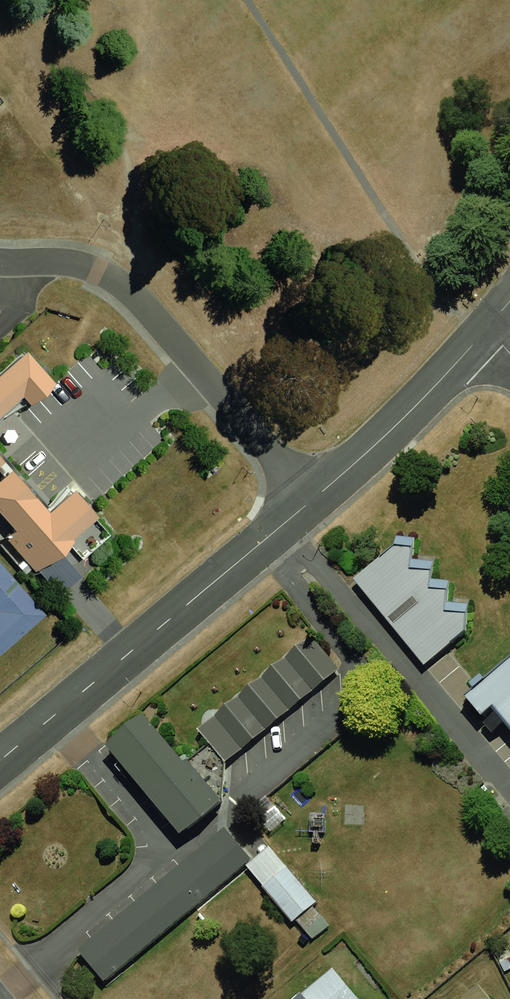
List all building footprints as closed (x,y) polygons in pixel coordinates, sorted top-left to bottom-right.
[(0,378),(0,419),(25,398),(32,406),(56,385),(29,353),(0,378)] [(0,483),(0,512),(17,532),(8,540),(36,573),(99,519),(76,493),(51,514),(14,471),(0,483)] [(396,542),(354,576),(425,662),(467,628),(467,610),(449,606),(449,588),(432,585),(431,565),(414,563),(415,545),(396,542)] [(0,561),(0,656),(47,616),(0,561)] [(310,635),(198,729),(224,761),(337,668),(310,635)] [(464,695),(480,714),(493,705),(509,726),(509,656),(464,695)] [(105,744),(178,833),(220,799),(186,758),(182,761),(142,713),(105,744)] [(224,827),(77,949),(103,980),(250,858),(224,827)] [(268,846),(245,865),(292,921),(315,902),(268,846)] [(332,968),(301,994),(294,998),(358,998),(332,968)] [(474,986),(459,998),(486,998),(474,986)]
